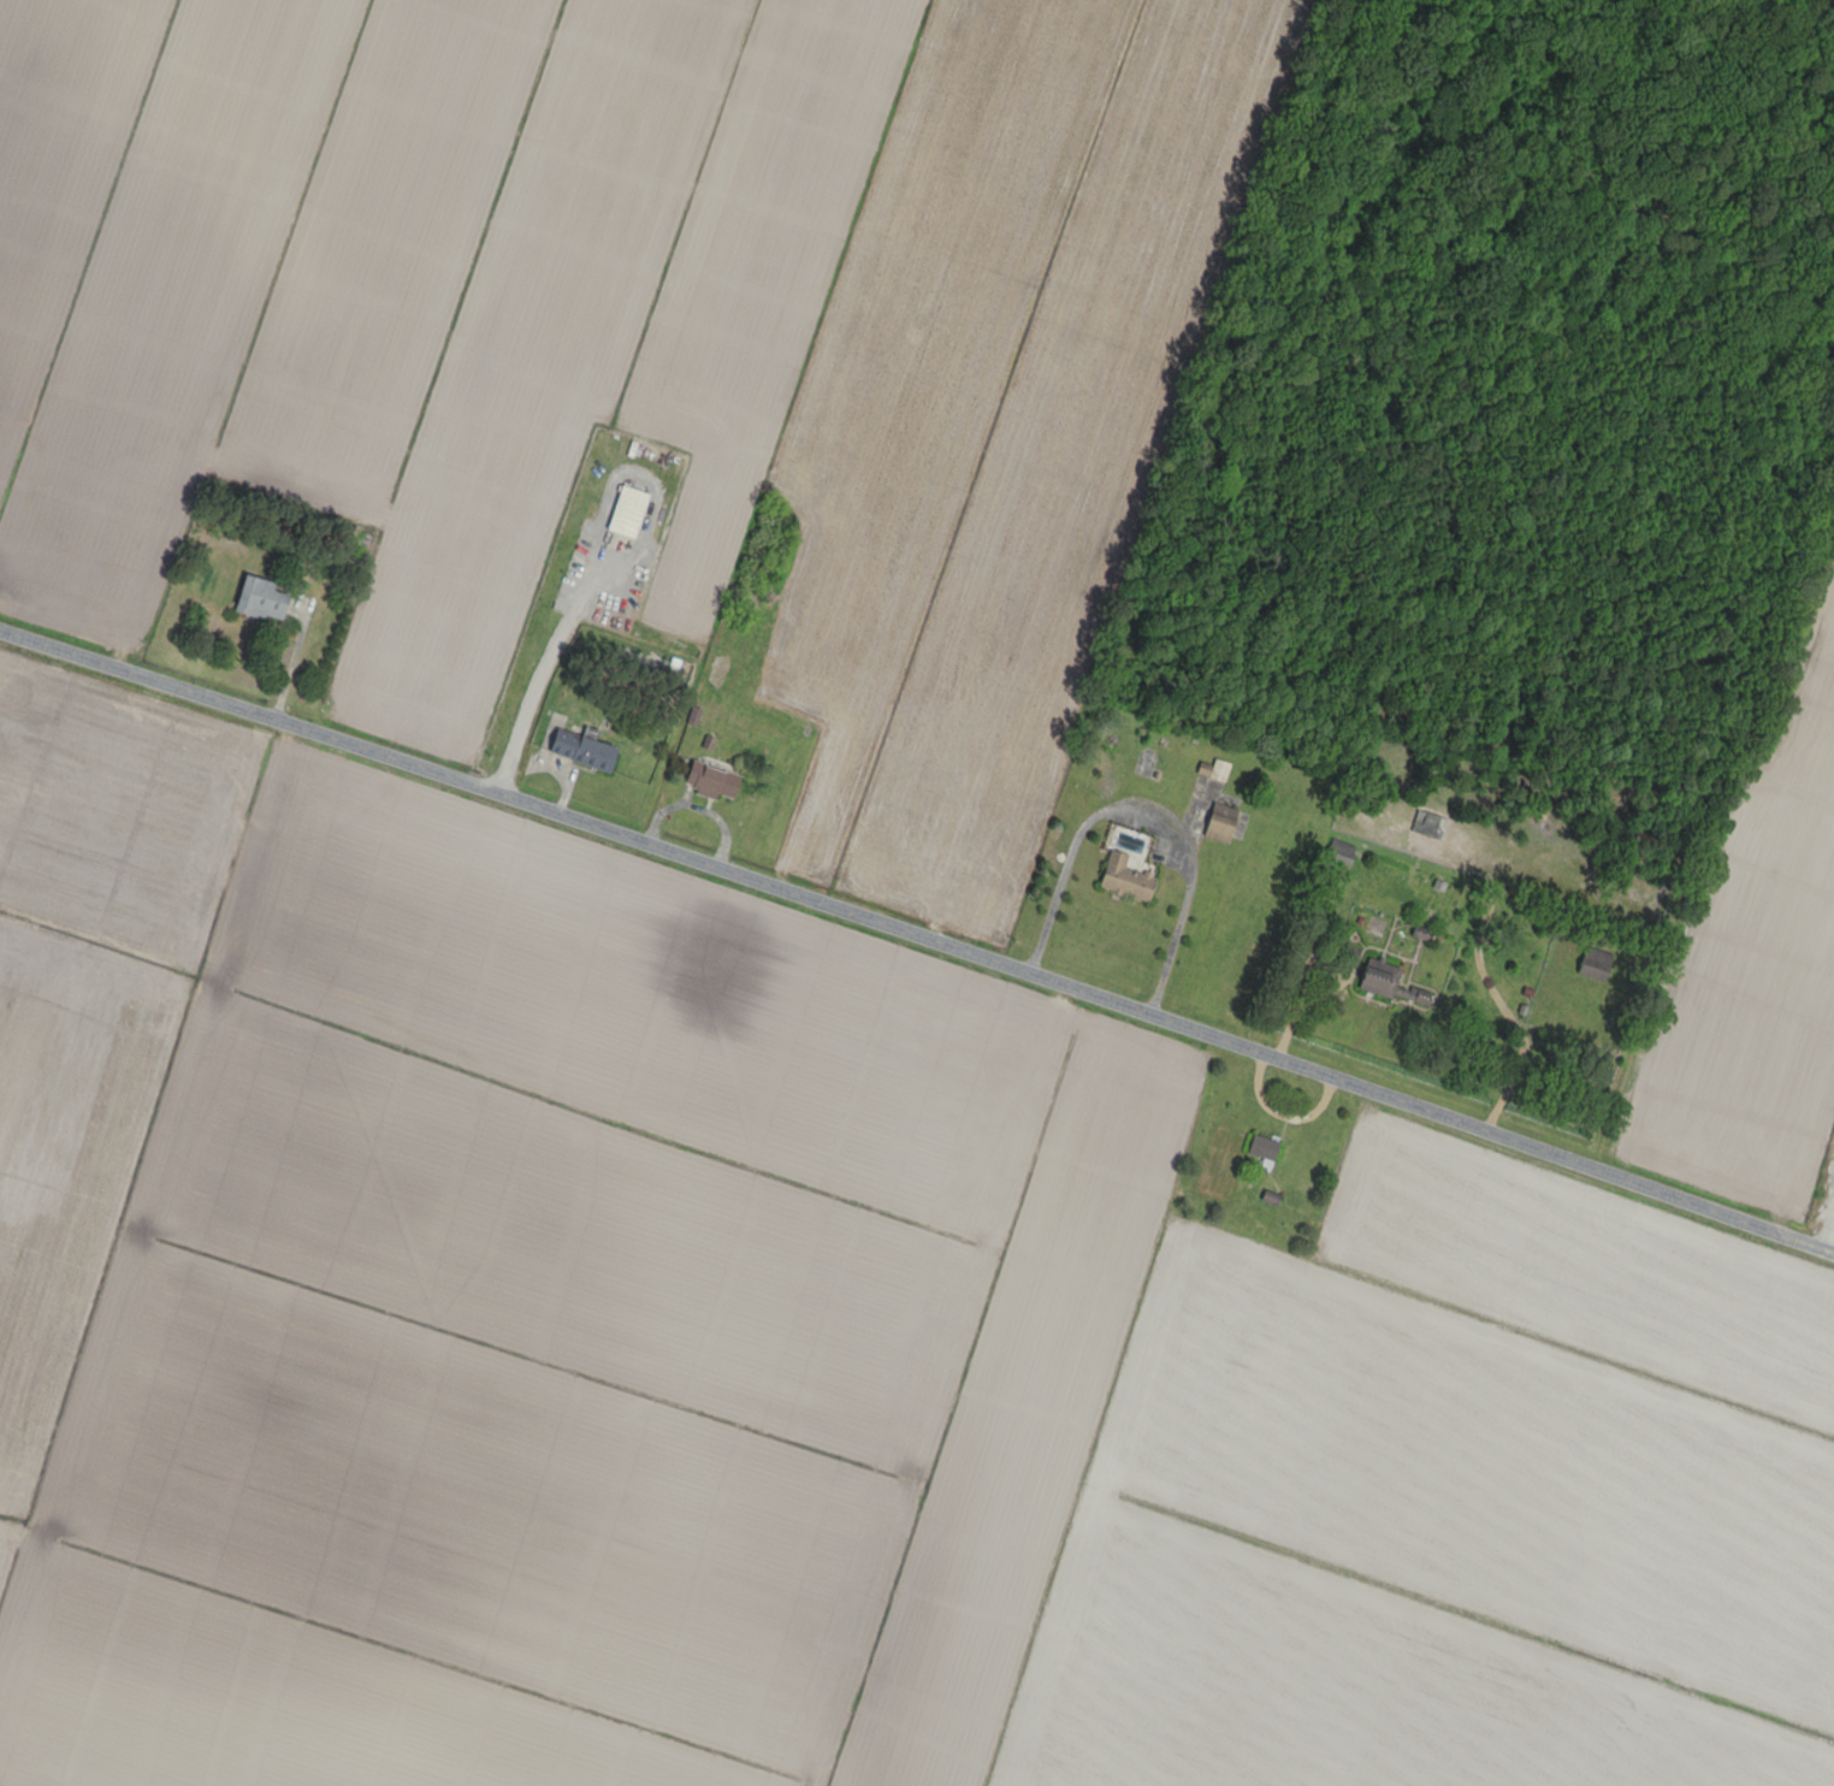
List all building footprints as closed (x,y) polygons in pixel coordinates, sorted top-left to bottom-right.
[(647,494),(618,485),(604,530),(633,539),(647,494)] [(232,611),(279,624),(286,595),(271,591),(273,584),(242,575),(232,611)] [(608,773),(616,748),(554,729),(546,754),(608,773)] [(1222,783),(1229,765),(1213,759),(1210,767),(1199,763),(1195,773),(1222,783)] [(739,777),(690,761),(682,787),(731,803),(739,777)] [(1232,806),(1206,806),(1206,840),(1232,840),(1232,806)] [(1409,832),(1440,841),(1447,819),(1416,810),(1409,832)] [(1356,848),(1331,838),(1323,857),(1348,867),(1356,848)] [(1123,869),(1127,855),(1108,850),(1097,889),(1147,903),(1154,878),(1123,869)] [(1346,980),(1360,951),(1344,944),(1331,973),(1346,980)] [(1575,974),(1601,984),(1612,956),(1586,946),(1575,974)] [(1430,993),(1396,985),(1400,967),(1365,958),(1357,991),(1427,1007),(1430,993)] [(1246,1154),(1272,1162),(1277,1143),(1251,1135),(1246,1154)]
